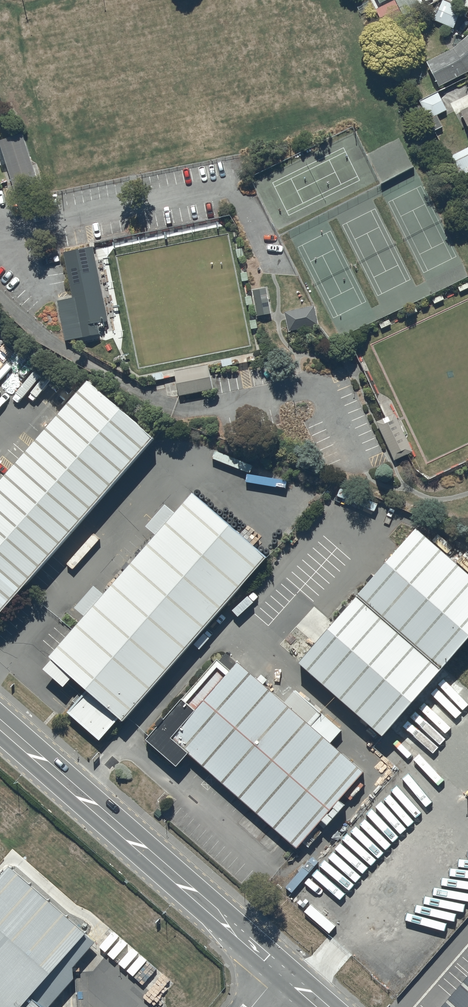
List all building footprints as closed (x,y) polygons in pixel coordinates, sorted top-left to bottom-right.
[(401,15),(402,14),(410,29),(428,19),(417,0),(396,0),(394,1),(376,11),(382,25),(401,15)] [(462,10),(443,1),(434,22),(453,30),(462,10)] [(452,51),(426,64),(439,89),(467,75),(467,37),(452,51)] [(447,113),(438,94),(420,103),(434,133),(443,129),(437,117),(447,113)] [(460,114),(467,131),(467,109),(460,114)] [(23,136),(0,143),(0,165),(1,168),(6,166),(17,201),(41,193),(23,136)] [(451,158),(462,180),(467,177),(467,149),(451,158)] [(108,325),(93,248),(63,253),(73,301),(59,304),(66,343),(99,336),(97,327),(108,325)] [(266,287),(252,289),(257,315),(267,313),(271,312),(266,287)] [(314,304),(284,311),(286,317),(289,330),(318,324),(314,304)] [(221,359),(222,366),(233,364),(231,357),(221,359)] [(174,370),(179,395),(213,388),(207,363),(174,370)] [(145,425),(81,369),(0,461),(0,590),(145,425)] [(162,371),(153,373),(154,380),(164,378),(162,371)] [(258,544),(187,482),(42,647),(113,709),(258,544)] [(405,517),(288,650),(369,721),(467,608),(467,571),(405,517)] [(356,759),(230,649),(160,728),(286,838),(356,759)] [(4,853),(0,858),(0,1006),(37,1006),(99,933),(4,853)] [(426,1006),(467,1006),(467,959),(426,1006)]
